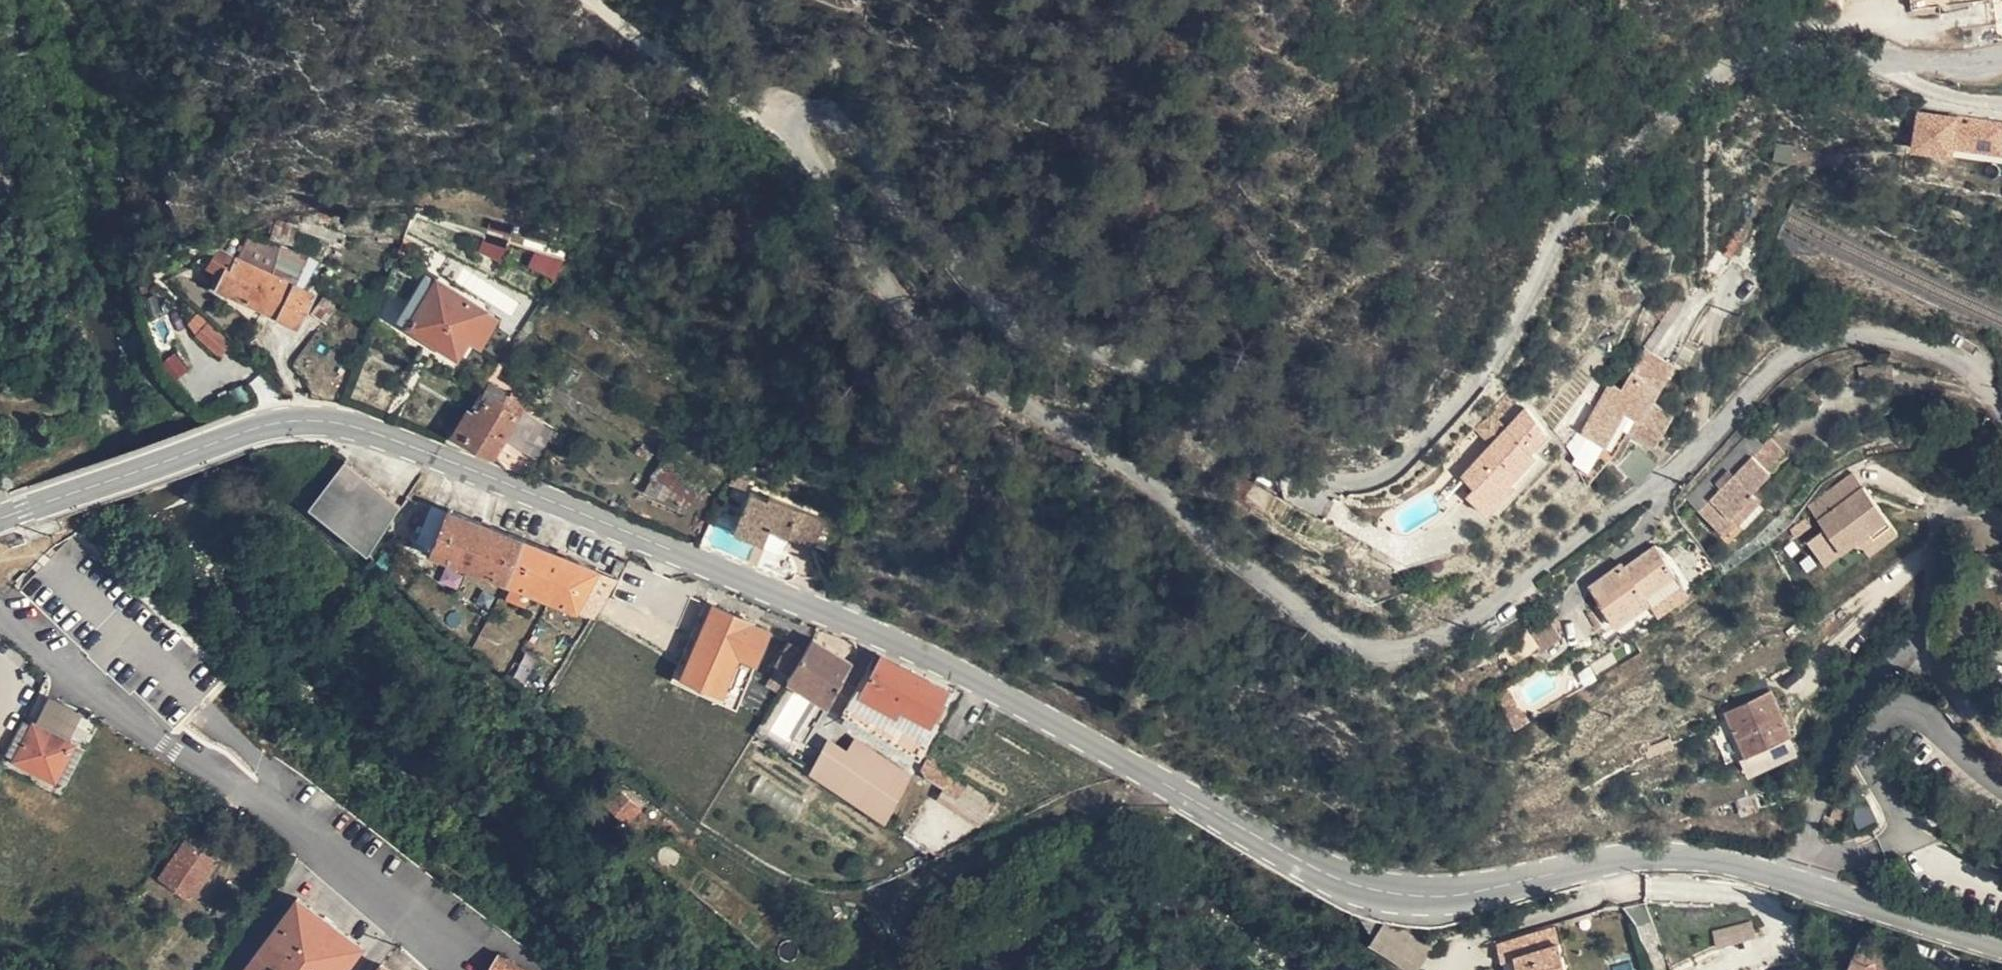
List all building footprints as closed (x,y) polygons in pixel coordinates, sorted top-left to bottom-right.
[(1935,19),(1936,40),(1955,39),(1952,18),(1935,19)] [(1951,127),(1950,132),(1978,137),(1982,108),(1906,96),(1901,131),(1937,137),(1938,130),(1938,125),(1951,127)] [(1982,108),(1978,137),(1987,139),(1992,110),(1982,108)] [(245,252),(206,231),(194,247),(235,269),(232,277),(272,297),(285,267),(288,238),(258,226),(245,252)] [(481,242),(479,254),(501,258),(503,246),(481,242)] [(562,271),(561,253),(530,254),(530,272),(562,271)] [(285,267),(272,297),(292,307),(299,293),(317,301),(323,287),(306,277),(285,267)] [(481,324),(494,295),(443,268),(421,316),(471,341),(481,324)] [(1691,271),(1685,279),(1685,293),(1699,276),(1691,271)] [(510,301),(494,295),(481,324),(494,332),(510,301)] [(1678,303),(1662,323),(1669,328),(1678,314),(1678,303)] [(229,353),(242,341),(219,318),(206,333),(229,353)] [(1620,348),(1600,377),(1586,397),(1597,405),(1610,415),(1632,384),(1644,393),(1637,402),(1661,418),(1684,388),(1667,374),(1680,356),(1679,335),(1669,328),(1662,323),(1656,319),(1630,356),(1620,348)] [(480,393),(456,430),(470,437),(477,425),(511,443),(513,455),(536,466),(562,412),(533,396),(535,390),(505,372),(489,399),(480,393)] [(1496,439),(1512,422),(1494,407),(1479,425),(1496,439)] [(1621,443),(1641,462),(1665,437),(1644,416),(1621,443)] [(1498,488),(1537,444),(1512,422),(1496,439),(1472,469),(1481,478),(1472,489),(1484,500),(1498,488)] [(1694,487),(1703,500),(1724,484),(1719,478),(1733,465),(1739,473),(1771,449),(1760,435),(1694,487)] [(1448,469),(1455,476),(1483,446),(1476,439),(1448,469)] [(1724,484),(1703,500),(1702,502),(1725,528),(1736,518),(1742,523),(1766,501),(1758,491),(1778,474),(1774,467),(1790,453),(1782,441),(1771,449),(1739,473),(1733,465),(1719,478),(1724,484)] [(1543,450),(1537,444),(1498,488),(1484,500),(1493,507),(1543,450)] [(327,496),(379,538),(413,490),(358,451),(327,496)] [(1843,521),(1890,493),(1875,470),(1831,501),(1843,521)] [(646,493),(668,502),(676,483),(654,474),(646,493)] [(754,484),(745,505),(772,522),(773,520),(791,527),(818,538),(831,510),(773,486),(772,491),(754,484)] [(425,526),(517,566),(531,527),(440,489),(425,526)] [(1903,525),(1908,519),(1890,493),(1843,521),(1824,534),(1843,564),(1863,552),(1874,544),(1903,525)] [(772,522),(745,505),(737,523),(767,537),(772,522)] [(1917,531),(1908,519),(1903,525),(1874,544),(1883,553),(1917,531)] [(773,520),(772,522),(788,533),(791,527),(773,520)] [(772,522),(767,537),(784,543),(788,533),(772,522)] [(517,566),(586,596),(600,556),(531,527),(517,566)] [(1588,575),(1618,614),(1683,564),(1656,530),(1626,552),(1622,548),(1588,575)] [(586,596),(597,602),(619,564),(600,556),(586,596)] [(619,564),(597,602),(605,606),(622,565),(619,564)] [(689,665),(721,596),(712,592),(677,670),(742,698),(763,651),(744,643),(727,682),(689,665)] [(758,612),(721,596),(689,665),(727,682),(744,643),(763,651),(775,622),(757,614),(758,612)] [(1551,631),(1571,617),(1559,601),(1540,615),(1551,631)] [(838,703),(863,658),(816,632),(788,679),(838,703)] [(794,665),(808,641),(793,634),(780,657),(794,665)] [(1945,639),(1955,654),(1962,649),(1950,634),(1945,639)] [(859,705),(930,743),(958,687),(890,652),(859,705)] [(1494,693),(1504,708),(1515,700),(1504,686),(1494,693)] [(94,705),(69,689),(55,715),(49,712),(30,744),(70,768),(87,736),(80,730),(94,705)] [(1810,737),(1791,690),(1743,710),(1763,756),(1810,737)] [(822,771),(895,808),(918,759),(870,730),(859,751),(837,740),(822,771)] [(936,764),(955,773),(963,758),(938,746),(934,754),(936,764)] [(1009,782),(963,758),(955,773),(950,784),(991,805),(1009,782)] [(613,794),(627,809),(644,793),(631,779),(613,794)] [(644,793),(627,809),(636,819),(653,803),(644,793)] [(228,847),(199,823),(176,856),(204,880),(228,847)] [(311,884),(246,969),(343,969),(373,932),(311,884)] [(1606,969),(1599,917),(1534,924),(1536,939),(1544,939),(1555,938),(1558,957),(1560,969),(1605,969),(1606,969)] [(1711,930),(1715,948),(1756,939),(1752,921),(1711,930)] [(1402,942),(1425,948),(1427,932),(1419,926),(1404,927),(1402,942)] [(1855,948),(1889,963),(1897,946),(1862,931),(1855,948)] [(1555,938),(1544,939),(1547,958),(1558,957),(1555,938)] [(1889,963),(1855,948),(1845,969),(1886,969),(1889,963)] [(502,956),(493,969),(523,969),(502,956)] [(384,969),(409,969),(394,958),(384,969)]
